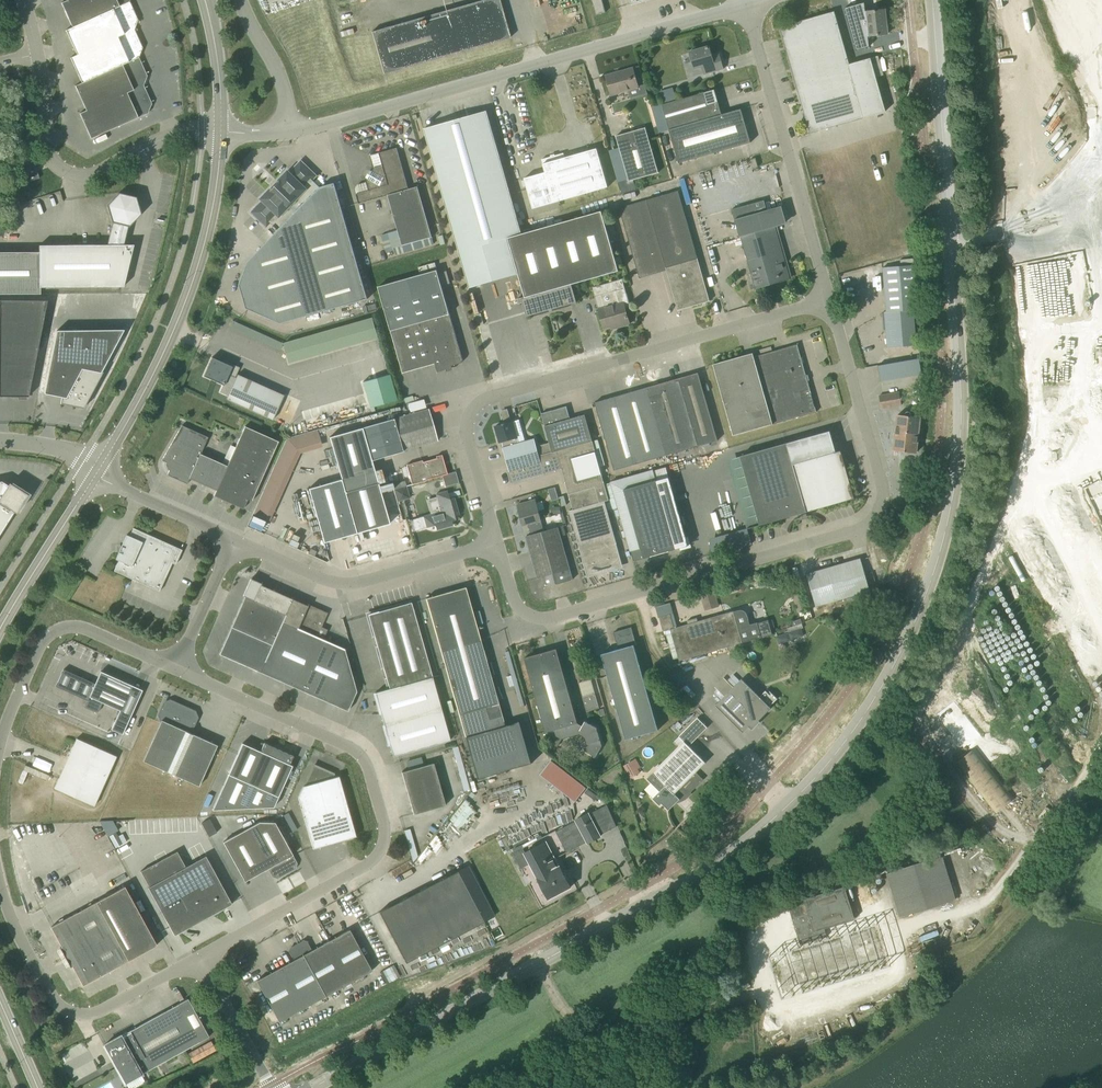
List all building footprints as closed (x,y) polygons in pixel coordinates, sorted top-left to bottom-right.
[(106,0),(67,0),(61,3),(72,27),(110,10),(106,0)] [(129,1),(130,0),(106,0),(110,10),(129,1)] [(372,32),(384,74),(510,38),(499,0),(482,0),(372,32)] [(603,0),(592,0),(596,15),(606,12),(603,0)] [(129,1),(110,10),(72,27),(65,30),(76,54),(70,57),(81,83),(139,57),(142,48),(134,29),(138,20),(129,1)] [(857,50),(870,46),(869,36),(888,34),(885,9),(866,11),(865,2),(845,8),(857,50)] [(780,27),(810,133),(886,111),(871,58),(850,64),(835,11),(780,27)] [(702,67),(704,74),(723,68),(719,53),(712,55),(709,46),(690,52),(695,69),(702,67)] [(81,83),(75,85),(86,110),(79,113),(91,138),(148,113),(152,103),(144,85),(147,76),(139,57),(81,83)] [(611,95),(629,90),(631,98),(648,94),(645,84),(638,86),(633,68),(606,76),(611,95)] [(675,88),(662,90),(664,99),(676,97),(675,88)] [(669,129),(705,119),(722,114),(715,89),(662,104),(669,129)] [(705,119),(715,153),(751,142),(741,109),(722,114),(705,119)] [(507,180),(490,121),(487,110),(424,128),(444,198),(469,287),(519,273),(525,296),(518,299),(519,303),(525,302),(528,313),(527,314),(527,316),(577,302),(572,284),(619,271),(602,211),(522,234),(507,180)] [(705,119),(669,129),(679,163),(715,153),(705,119)] [(637,189),(634,180),(658,172),(645,127),(616,136),(628,178),(618,181),(621,193),(637,189)] [(409,189),(400,158),(397,148),(379,153),(371,155),(374,168),(372,171),(370,170),(366,177),(368,179),(366,182),(354,185),(359,203),(388,195),(402,245),(432,237),(418,186),(409,189)] [(565,157),(576,196),(608,187),(597,148),(565,157)] [(524,178),(533,208),(576,196),(565,157),(564,153),(542,159),(545,172),(524,178)] [(758,167),(758,166),(756,157),(750,159),(753,168),(758,167)] [(35,165),(23,168),(19,170),(23,183),(39,178),(35,165)] [(247,308),(281,323),(368,298),(335,183),(320,187),(310,177),(312,175),(301,165),(290,177),(288,176),(280,184),(279,182),(273,189),(274,190),(266,198),(268,200),(256,212),(267,223),(269,221),(279,230),(248,262),(240,285),(247,308)] [(647,200),(619,208),(640,278),(667,270),(678,310),(710,301),(679,191),(647,200)] [(40,287),(123,286),(133,245),(123,245),(128,227),(129,227),(141,214),(136,197),(119,193),(107,205),(112,222),(112,223),(107,245),(39,245),(39,252),(0,252),(0,294),(40,294),(40,287)] [(732,209),(740,235),(786,222),(781,205),(767,209),(764,200),(732,209)] [(775,226),(759,231),(742,236),(751,270),(785,260),(775,226)] [(756,288),(757,288),(790,278),(785,260),(751,270),(756,288)] [(920,309),(916,264),(883,267),(887,311),(885,312),(888,347),(916,345),(913,309),(920,309)] [(378,286),(391,329),(403,373),(435,364),(438,372),(452,368),(452,366),(461,363),(463,360),(449,313),(437,270),(378,286)] [(1091,285),(1092,277),(1090,277),(1087,305),(1101,307),(1101,293),(1094,292),(1094,290),(1101,290),(1101,286),(1091,285)] [(604,307),(599,309),(604,328),(618,324),(618,327),(630,324),(625,308),(630,306),(622,279),(610,282),(613,291),(600,294),(604,307)] [(0,346),(0,396),(11,396),(11,397),(25,397),(25,396),(29,396),(47,300),(0,300),(0,346)] [(375,318),(285,340),(290,361),(381,339),(375,318)] [(103,372),(101,372),(124,329),(57,330),(44,393),(62,397),(61,403),(84,408),(103,372)] [(733,435),(817,412),(798,344),(754,356),(753,353),(713,364),(733,435)] [(226,398),(273,419),(284,396),(237,374),(236,377),(229,374),(232,366),(212,357),(203,376),(223,385),(220,392),(228,396),(226,398)] [(919,358),(877,365),(880,381),(922,374),(919,358)] [(370,407),(398,400),(391,373),(363,381),(370,407)] [(718,441),(701,383),(698,373),(595,402),(615,470),(718,441)] [(899,392),(890,393),(880,395),(882,408),(901,405),(899,392)] [(623,565),(620,554),(605,501),(609,500),(585,414),(570,419),(567,406),(541,413),(550,443),(537,447),(534,439),(525,441),(504,447),(503,447),(510,471),(508,471),(511,483),(562,469),(573,509),(569,510),(587,575),(623,565)] [(429,409),(376,424),(385,456),(403,451),(403,450),(438,440),(429,409)] [(897,415),(894,450),(895,450),(895,453),(900,453),(900,450),(917,452),(921,417),(897,415)] [(725,438),(720,419),(714,421),(720,440),(725,438)] [(513,421),(505,423),(505,422),(504,423),(503,423),(503,424),(495,426),(500,442),(502,441),(504,447),(525,441),(519,420),(520,420),(519,420),(513,421)] [(378,527),(389,524),(374,471),(371,460),(385,456),(376,424),(330,437),(342,479),(308,488),(324,542),(341,537),(341,538),(378,527)] [(190,478),(203,484),(216,490),(214,495),(243,509),(248,499),(252,501),(252,500),(278,441),(268,437),(245,426),(227,466),(214,460),(201,454),(208,437),(182,425),(162,460),(169,463),(170,468),(167,475),(187,484),(190,478)] [(284,438),(256,514),(273,520),(298,453),(323,447),(319,429),(284,438)] [(836,452),(830,431),(741,457),(760,524),(854,497),(841,450),(836,452)] [(412,484),(431,478),(442,475),(447,474),(442,454),(436,456),(437,458),(423,462),(422,460),(406,465),(412,484)] [(647,471),(611,482),(634,561),(676,549),(689,545),(683,525),(685,525),(682,515),(680,516),(669,477),(657,480),(653,470),(647,471)] [(447,474),(442,475),(446,488),(459,484),(455,471),(447,474)] [(398,501),(410,497),(405,480),(394,483),(398,501)] [(14,512),(16,513),(28,494),(10,483),(8,485),(2,481),(0,481),(0,534),(14,512)] [(454,498),(450,499),(447,491),(436,494),(437,498),(428,500),(432,514),(423,516),(419,517),(423,529),(427,528),(435,525),(436,530),(453,525),(452,520),(451,517),(454,516),(459,514),(454,498)] [(543,526),(535,499),(517,504),(523,525),(529,524),(530,529),(543,526)] [(253,513),(249,525),(257,528),(262,516),(253,513)] [(419,517),(409,520),(412,532),(423,529),(419,517)] [(526,536),(532,557),(564,548),(558,527),(544,531),(543,526),(530,529),(532,534),(526,536)] [(122,553),(114,571),(159,591),(172,563),(176,564),(182,550),(133,528),(130,536),(126,534),(121,546),(122,546),(119,552),(122,553)] [(564,548),(532,557),(538,578),(543,577),(545,587),(573,579),(564,548)] [(807,574),(816,606),(870,590),(861,558),(807,574)] [(219,654),(268,676),(291,625),(300,603),(293,600),(294,598),(293,597),(293,599),(276,591),(276,590),(275,589),(274,591),(261,585),(261,583),(251,579),(243,595),(245,596),(219,654)] [(802,586),(791,590),(798,612),(809,609),(802,586)] [(426,598),(441,651),(480,640),(465,587),(426,598)] [(706,610),(720,606),(715,590),(701,594),(706,610)] [(432,677),(414,613),(411,602),(368,614),(389,689),(432,677)] [(670,602),(656,607),(659,617),(673,613),(670,602)] [(300,603),(291,625),(323,639),(327,630),(321,627),(328,613),(319,609),(319,611),(304,604),(304,605),(300,603)] [(670,629),(673,639),(679,660),(743,642),(761,637),(758,622),(750,624),(748,615),(747,614),(747,613),(746,612),(745,611),(744,611),(744,610),(743,610),(742,610),(741,610),(740,610),(734,611),(698,621),(688,624),(674,628),(670,629)] [(329,642),(323,639),(291,625),(268,676),(348,711),(357,691),(345,649),(329,642)] [(617,642),(619,649),(628,646),(626,637),(634,635),(631,627),(614,632),(616,642),(617,642)] [(801,628),(776,636),(779,644),(804,636),(801,628)] [(602,654),(626,739),(658,730),(634,645),(636,644),(634,635),(626,637),(628,646),(619,649),(602,654)] [(502,716),(486,661),(480,640),(441,651),(459,715),(465,737),(477,779),(532,763),(519,721),(504,725),(502,716)] [(541,653),(565,737),(582,733),(587,735),(588,743),(584,750),(596,756),(602,746),(597,727),(585,721),(583,725),(578,723),(557,648),(541,653)] [(546,732),(549,743),(557,746),(562,737),(563,737),(565,737),(541,653),(525,658),(546,732)] [(123,734),(127,724),(142,690),(101,671),(95,683),(64,669),(56,686),(88,700),(84,708),(96,713),(98,712),(102,703),(120,711),(111,729),(123,734)] [(441,708),(432,677),(389,689),(375,693),(384,724),(441,708)] [(579,682),(583,696),(588,711),(605,706),(596,677),(579,682)] [(742,679),(716,705),(743,732),(749,726),(753,729),(761,722),(759,720),(771,708),(770,706),(777,698),(767,688),(760,696),(742,679)] [(164,702),(159,715),(161,720),(143,761),(175,775),(193,734),(192,729),(197,717),(195,711),(170,700),(164,702)] [(450,740),(441,708),(384,724),(393,757),(450,740)] [(706,762),(689,746),(707,727),(698,718),(679,736),(684,741),(647,778),(660,791),(652,798),(660,805),(662,803),(669,810),(676,803),(674,801),(683,792),(687,796),(703,779),(696,772),(706,762)] [(217,745),(193,734),(175,775),(199,786),(217,745)] [(95,806),(117,756),(77,738),(54,788),(95,806)] [(242,743),(237,754),(212,810),(274,807),(292,766),(289,764),(293,756),(264,743),(260,751),(242,743)] [(975,746),(956,761),(997,811),(1016,796),(975,746)] [(541,773),(577,801),(588,787),(552,759),(541,773)] [(633,760),(624,765),(629,774),(637,770),(638,769),(638,768),(637,766),(633,760)] [(434,763),(402,772),(414,814),(446,805),(434,763)] [(313,849),(345,840),(356,837),(339,777),(334,778),(334,774),(314,765),(307,782),(307,785),(303,787),(298,797),(313,849)] [(463,829),(479,808),(466,798),(450,819),(463,829)] [(559,830),(570,851),(587,842),(588,843),(601,836),(600,835),(617,826),(606,805),(589,814),(589,813),(576,820),(576,821),(559,830)] [(293,830),(296,828),(288,813),(284,815),(293,830)] [(297,863),(275,823),(275,822),(259,822),(223,842),(245,881),(268,868),(272,877),(278,878),(296,868),(297,863)] [(557,830),(547,835),(551,845),(561,841),(557,830)] [(571,887),(566,877),(560,866),(556,868),(551,859),(546,861),(538,846),(525,853),(530,863),(549,898),(571,887)] [(523,848),(513,853),(521,868),(530,863),(525,853),(523,848)] [(148,888),(170,927),(175,935),(232,904),(206,856),(186,867),(177,852),(141,872),(149,887),(148,888)] [(956,899),(952,888),(943,856),(887,873),(900,916),(956,899)] [(484,921),(495,916),(489,905),(468,865),(379,911),(406,963),(484,921)] [(90,890),(95,901),(105,896),(100,885),(90,890)] [(855,919),(845,885),(804,898),(805,902),(789,907),(800,945),(827,937),(824,928),(855,919)] [(88,906),(104,936),(120,965),(157,945),(125,886),(88,906)] [(65,957),(104,936),(88,906),(51,927),(62,946),(60,947),(65,957)] [(297,944),(326,996),(372,970),(350,929),(312,950),(308,942),(303,940),(297,944)] [(83,985),(120,965),(104,936),(65,957),(71,967),(72,966),(83,985)] [(326,996),(297,944),(291,947),(290,952),(294,960),(256,980),(279,1021),(326,996)] [(188,998),(179,1003),(141,1024),(162,1062),(200,1042),(209,1036),(188,998)] [(162,1062),(141,1024),(104,1045),(125,1083),(162,1062)] [(212,1041),(189,1051),(193,1060),(216,1051),(212,1041)]
